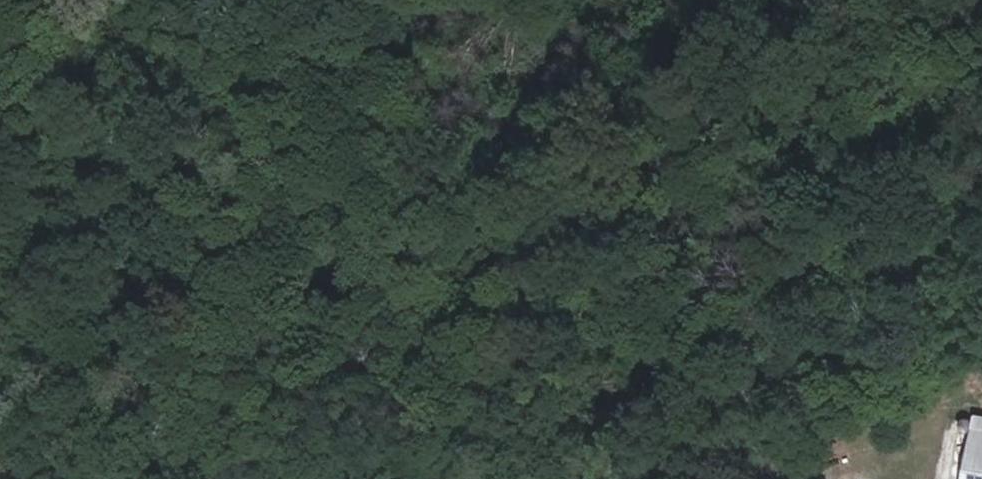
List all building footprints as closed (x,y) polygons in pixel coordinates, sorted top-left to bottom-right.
[(975,434),(968,478),(981,478),(981,436),(975,434)]
